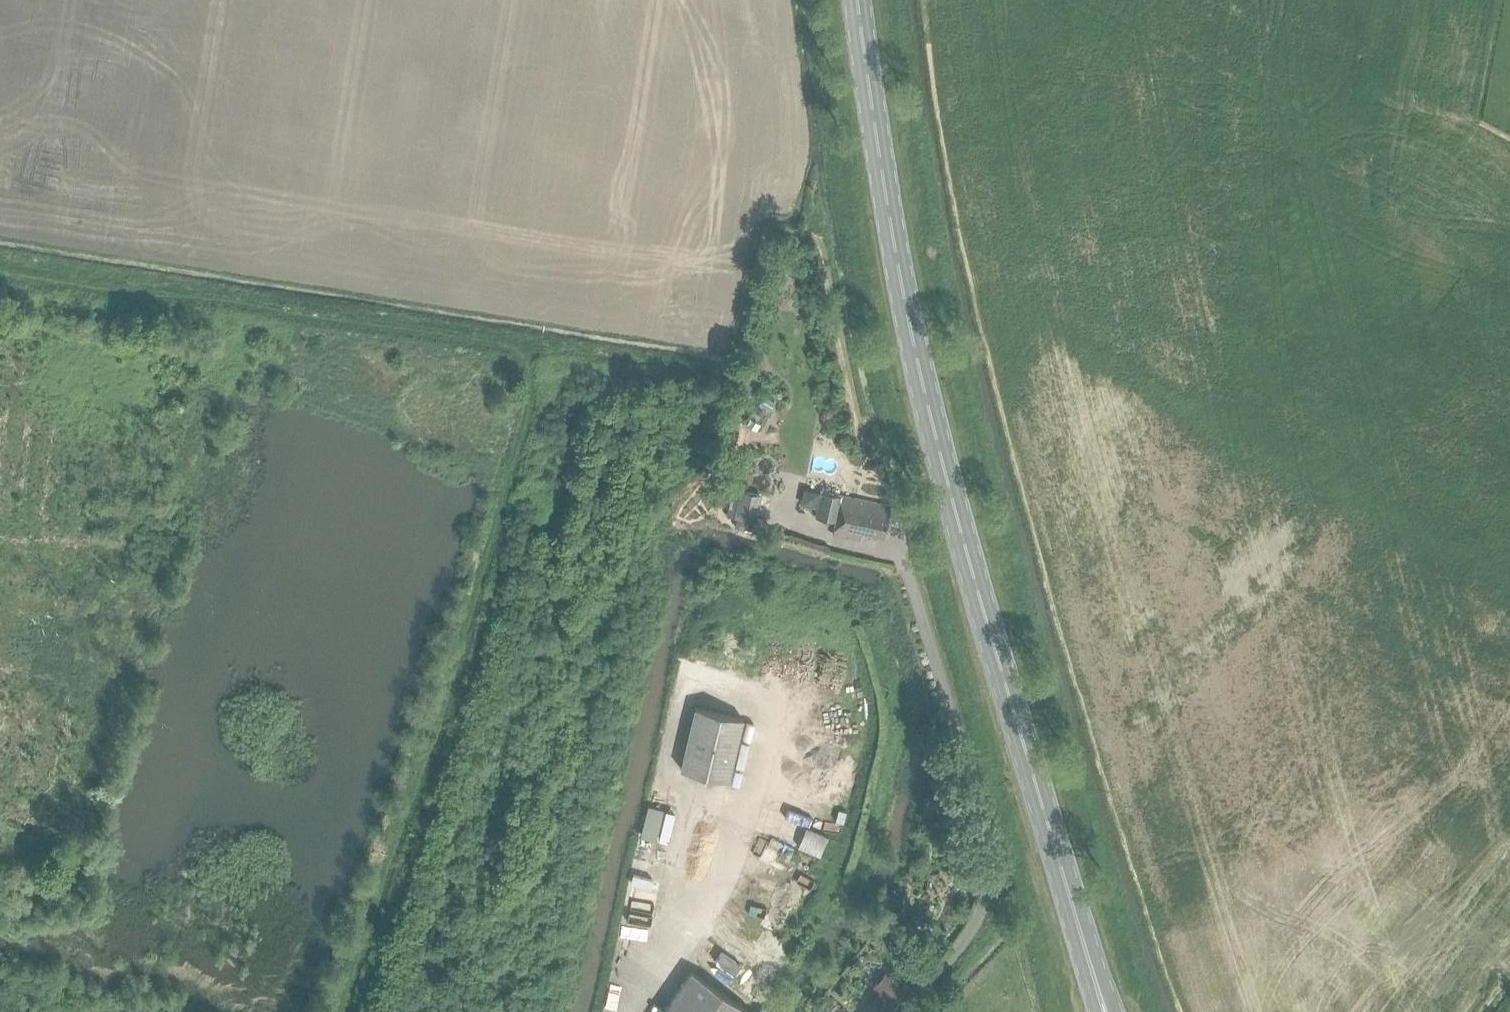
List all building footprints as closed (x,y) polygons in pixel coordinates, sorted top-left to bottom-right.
[(764,396),(759,405),(770,412),(776,403),(764,396)] [(734,519),(757,523),(762,495),(739,491),(737,502),(734,516),(734,519)] [(820,493),(817,508),(815,517),(836,521),(840,497),(820,493)] [(840,497),(836,521),(833,534),(860,540),(861,532),(885,537),(891,507),(840,497)] [(743,719),(695,707),(681,769),(728,780),(743,719)] [(664,809),(650,806),(642,837),(656,841),(664,809)] [(810,825),(802,845),(826,855),(834,835),(810,825)] [(633,919),(652,924),(656,905),(638,901),(633,919)] [(738,972),(744,962),(725,949),(719,959),(738,972)] [(691,971),(663,1011),(751,1011),(691,971)] [(876,996),(890,1008),(905,991),(891,979),(876,996)]
